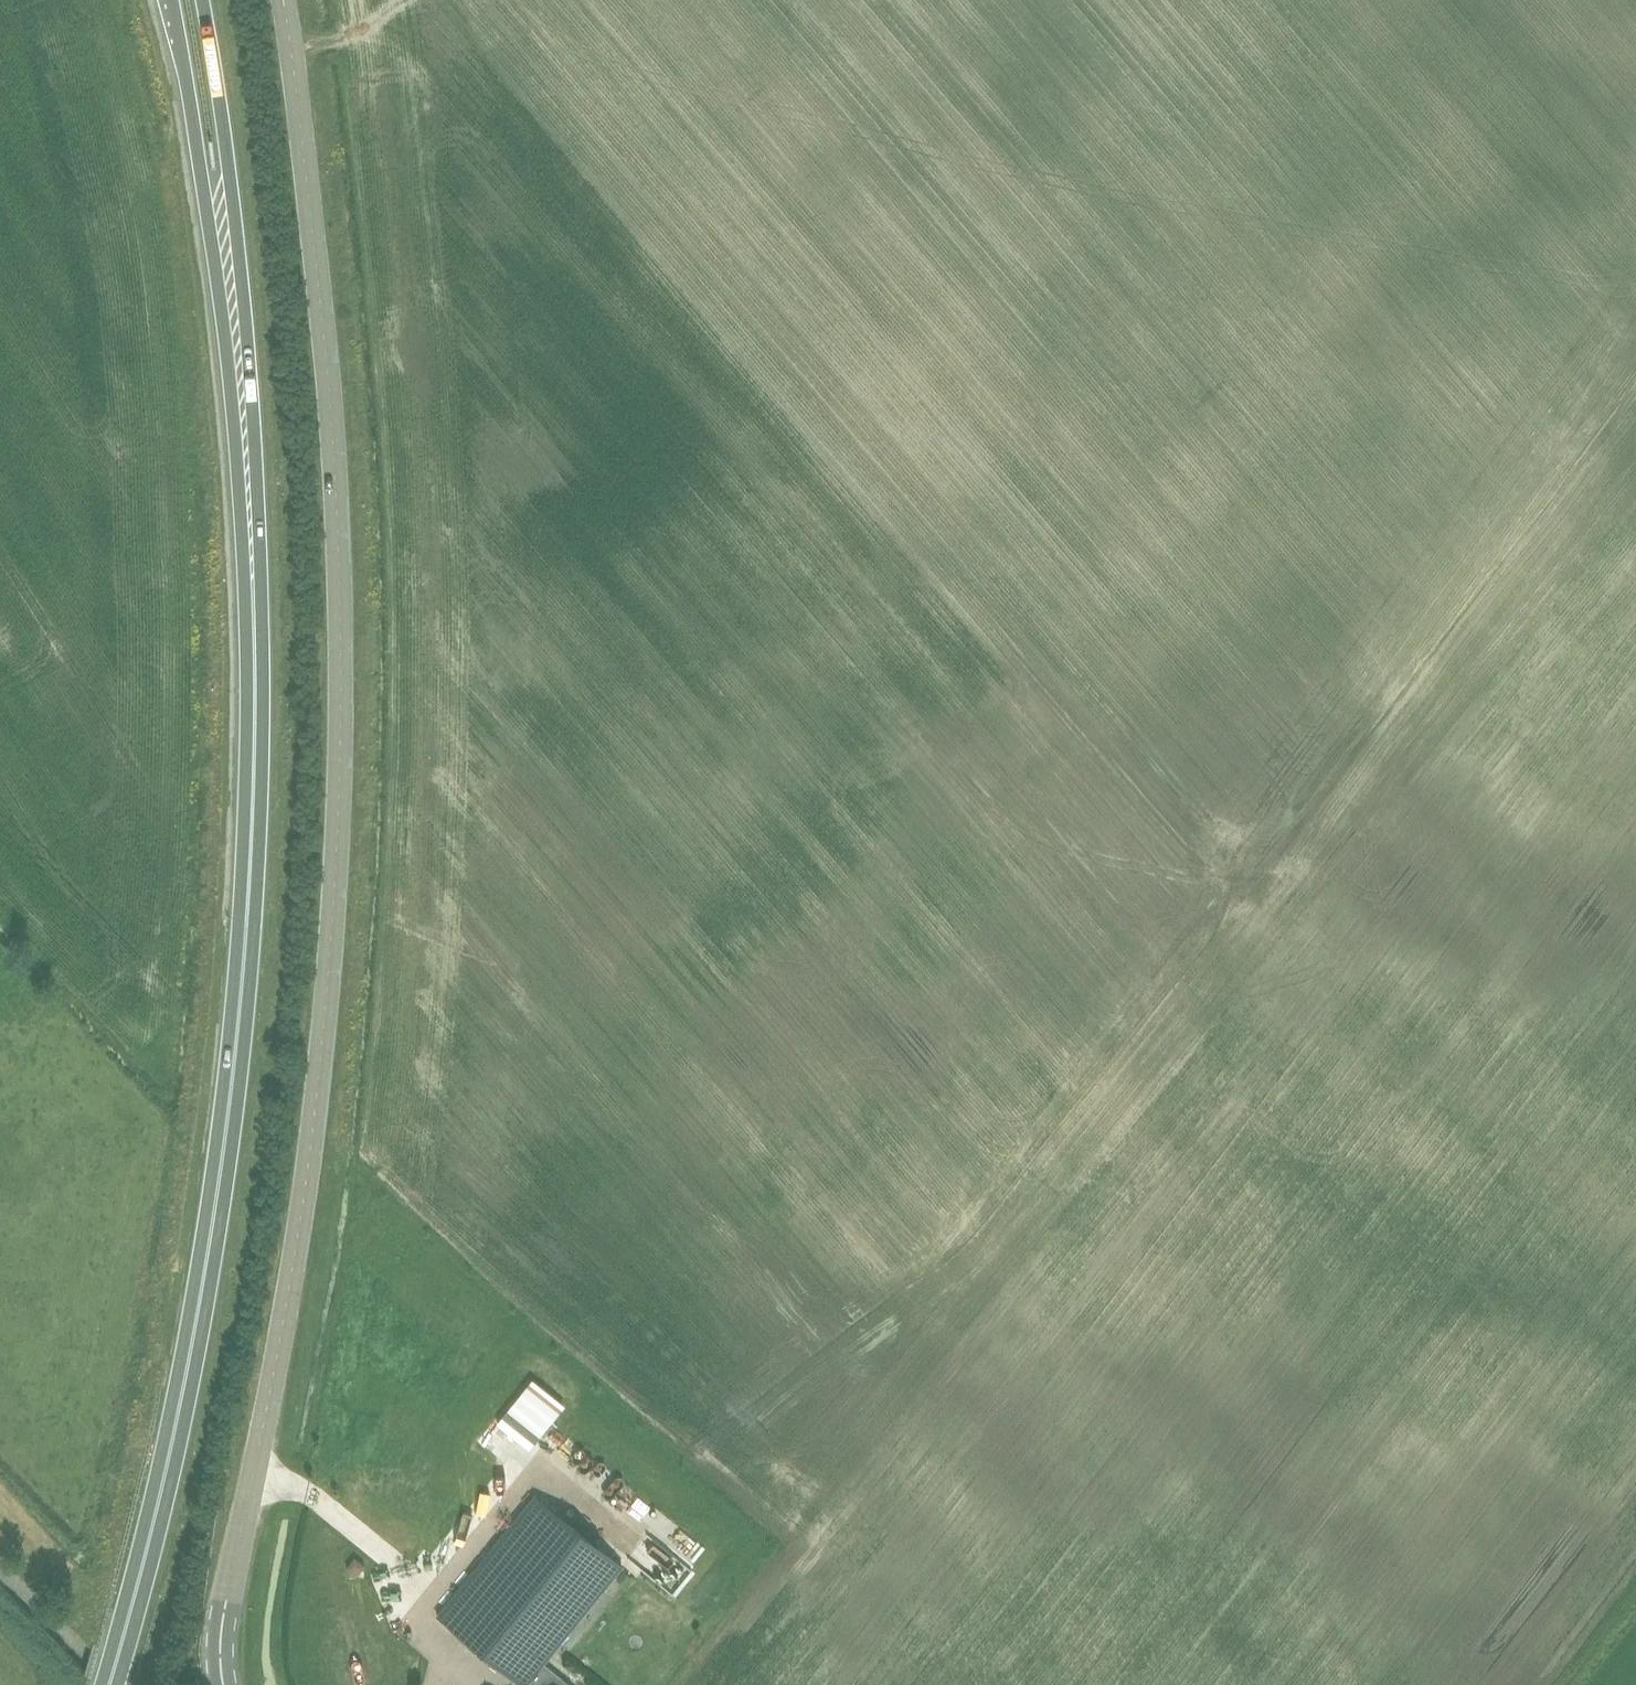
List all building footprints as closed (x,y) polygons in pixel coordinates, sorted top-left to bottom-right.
[(543,1663),(622,1566),(534,1496),(437,1616),(523,1684),(526,1684),(530,1680),(536,1684),(570,1684),(543,1663)]
